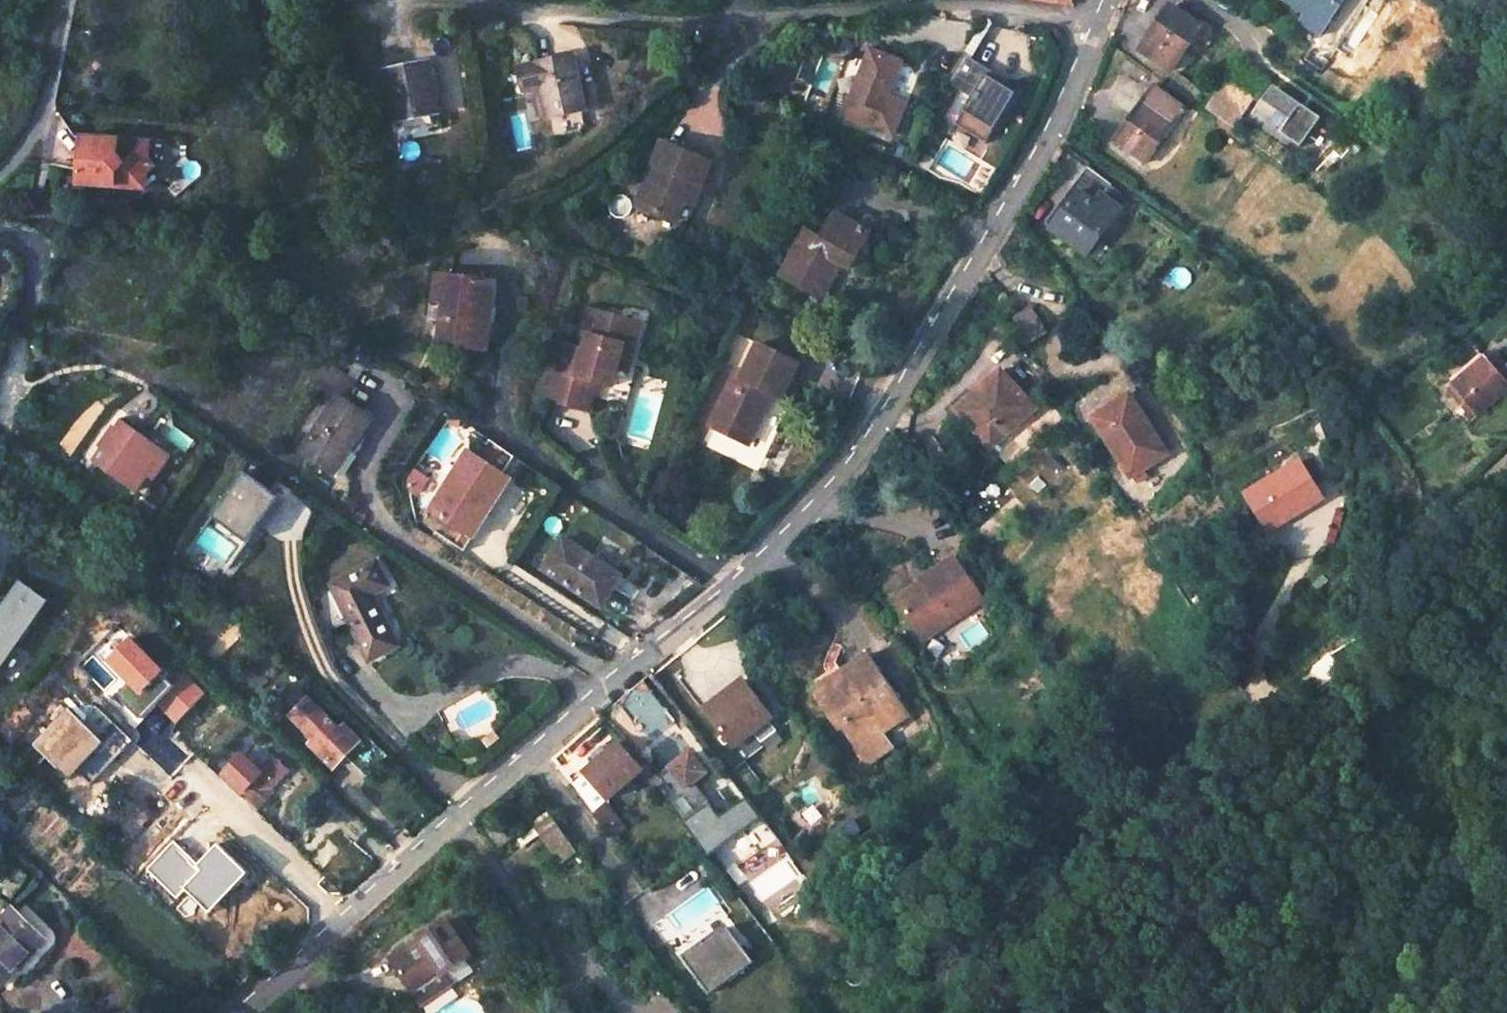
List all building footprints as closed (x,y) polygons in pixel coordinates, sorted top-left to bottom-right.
[(1066,9),(1088,6),(1091,0),(1028,0),(1066,9)] [(1318,40),(1345,0),(1275,0),(1304,19),(1299,27),(1318,40)] [(1201,26),(1172,6),(1142,47),(1171,68),(1201,26)] [(897,60),(863,48),(839,116),(897,136),(908,100),(886,92),(897,60)] [(601,106),(590,54),(533,66),(539,93),(560,87),(566,115),(601,106)] [(974,94),(956,123),(984,140),(1013,92),(987,77),(991,71),(965,55),(950,80),(974,94)] [(457,137),(445,66),(401,72),(411,146),(457,137)] [(1203,90),(1180,74),(1169,90),(1192,107),(1203,90)] [(1319,115),(1272,84),(1251,115),(1298,146),(1319,115)] [(566,115),(560,87),(539,93),(542,106),(551,104),(555,118),(566,115)] [(1253,105),(1226,88),(1208,113),(1235,133),(1253,105)] [(1157,90),(1118,144),(1149,166),(1187,112),(1157,90)] [(80,188),(132,192),(149,168),(135,143),(83,139),(66,121),(66,175),(81,176),(80,188)] [(149,168),(150,145),(135,143),(149,168)] [(716,165),(663,145),(637,210),(691,229),(716,165)] [(149,168),(132,192),(147,193),(149,168)] [(1112,188),(1089,169),(1074,192),(1081,198),(1057,233),(1089,257),(1123,211),(1105,197),(1112,188)] [(345,202),(345,216),(357,216),(356,202),(345,202)] [(878,237),(842,214),(825,241),(813,234),(783,279),(819,301),(841,266),(855,274),(878,237)] [(895,226),(874,214),(866,229),(878,237),(886,241),(895,226)] [(492,359),(506,290),(448,281),(443,305),(452,307),(443,350),(492,359)] [(1043,333),(1029,308),(1011,319),(1026,343),(1043,333)] [(638,329),(597,315),(589,339),(593,341),(589,355),(570,349),(551,404),(580,413),(589,385),(599,388),(616,394),(622,376),(633,380),(639,361),(632,347),(638,329)] [(638,329),(632,347),(639,361),(649,332),(638,329)] [(750,451),(768,413),(764,411),(770,396),(782,402),(801,366),(760,347),(745,379),(736,375),(710,430),(750,451)] [(331,394),(292,450),(327,477),(369,422),(341,401),(352,386),(348,383),(358,368),(322,363),(310,379),(331,394)] [(1494,365),(1460,393),(1482,418),(1506,397),(1506,380),(1494,365)] [(1006,374),(960,411),(992,452),(1039,414),(1006,374)] [(599,388),(589,385),(580,413),(589,417),(599,388)] [(1168,454),(1131,399),(1099,420),(1136,476),(1168,454)] [(172,458),(126,424),(97,464),(143,497),(172,458)] [(518,479),(468,449),(430,510),(479,541),(518,479)] [(1322,493),(1301,459),(1250,494),(1269,526),(1322,493)] [(240,473),(210,516),(245,540),(274,496),(240,473)] [(627,580),(566,540),(543,572),(605,612),(627,580)] [(342,548),(335,542),(322,557),(329,563),(342,548)] [(987,601),(959,561),(903,598),(930,640),(987,601)] [(392,586),(381,562),(334,584),(369,659),(401,644),(378,594),(392,586)] [(26,578),(18,590),(0,617),(0,670),(40,611),(51,594),(26,578)] [(157,704),(175,723),(204,695),(181,670),(171,679),(121,627),(78,668),(134,726),(157,704)] [(917,712),(877,651),(849,670),(855,676),(824,696),(847,730),(853,726),(876,761),(899,746),(889,731),(917,712)] [(667,714),(648,682),(638,691),(651,725),(667,714)] [(778,722),(748,682),(709,711),(740,751),(778,722)] [(333,735),(292,696),(274,714),(315,753),(312,757),(328,772),(342,757),(365,780),(386,757),(364,733),(354,744),(338,729),(333,735)] [(66,709),(33,745),(68,778),(79,765),(93,778),(128,741),(88,703),(75,717),(66,709)] [(509,741),(501,732),(484,748),(491,756),(509,741)] [(644,771),(622,747),(589,775),(609,800),(639,775),(663,796),(669,790),(663,783),(648,767),(644,771)] [(289,771),(274,757),(268,764),(262,759),(255,767),(238,751),(218,774),(259,812),(275,795),(270,791),(289,771)] [(714,776),(699,756),(663,783),(669,790),(663,796),(711,860),(764,820),(751,802),(711,834),(691,808),(700,801),(693,792),(714,776)] [(627,831),(615,815),(601,811),(595,817),(614,842),(627,831)] [(534,832),(550,855),(571,841),(555,818),(534,832)] [(195,863),(172,841),(146,868),(176,897),(183,889),(208,913),(247,873),(215,843),(195,863)] [(550,855),(562,871),(583,857),(571,841),(550,855)] [(786,866),(750,882),(756,898),(793,883),(786,866)] [(14,910),(0,924),(0,980),(4,984),(45,941),(14,910)] [(477,955),(451,919),(395,958),(421,994),(450,974),(477,955)] [(724,922),(679,953),(706,993),(751,962),(724,922)] [(459,988),(450,974),(421,994),(432,1008),(459,988)]
